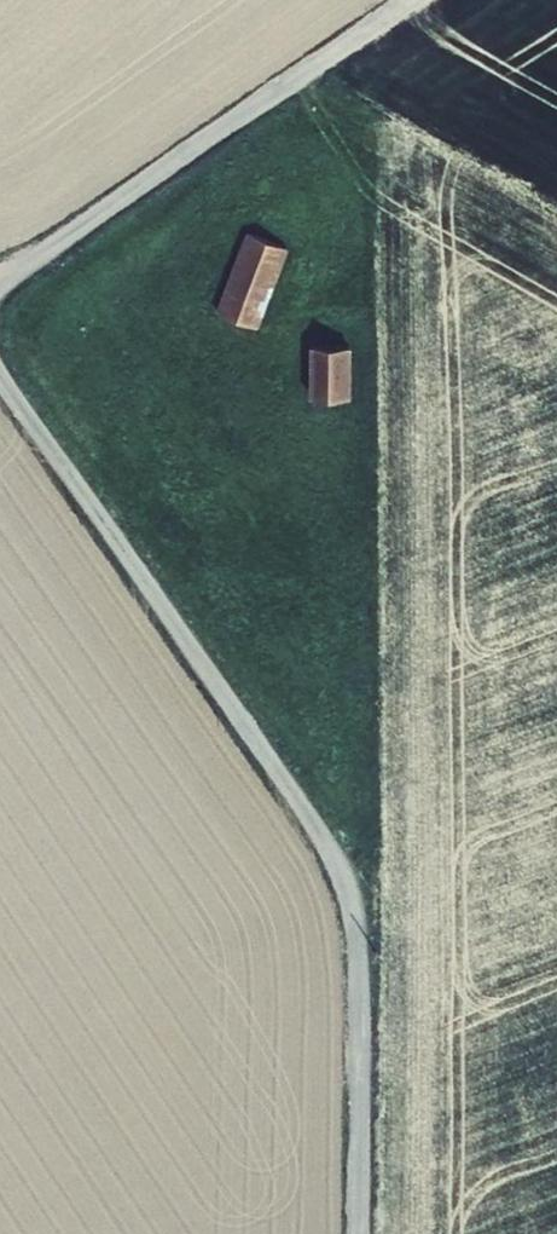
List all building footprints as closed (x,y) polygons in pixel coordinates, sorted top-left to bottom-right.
[(241,233),(211,312),(248,326),(277,247),(241,233)] [(314,352),(312,410),(342,411),(345,353),(314,352)]
